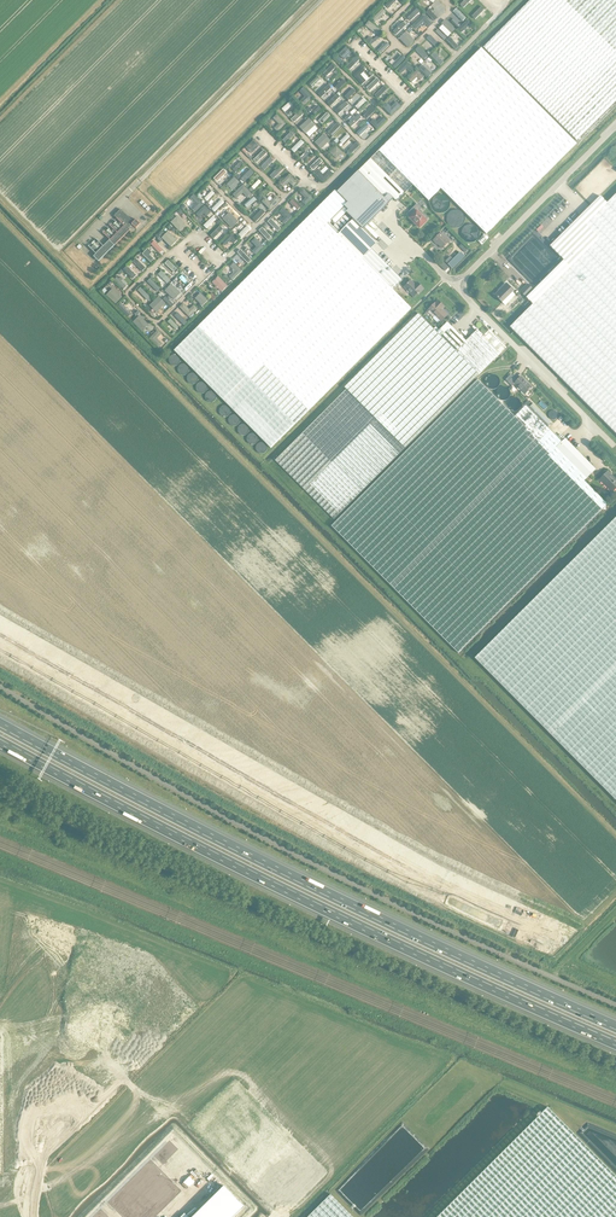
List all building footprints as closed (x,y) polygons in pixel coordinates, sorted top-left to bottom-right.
[(388,9),(397,0),(391,0),(385,6),(388,9)] [(464,9),(474,0),(473,0),(466,0),(461,5),(464,9)] [(615,52),(615,51),(615,0),(531,0),(484,47),(576,140),(615,100),(615,52)] [(411,21),(420,12),(417,8),(407,18),(411,21)] [(472,16),(476,19),(485,11),(482,8),(472,16)] [(376,22),(386,12),(383,9),(373,19),(376,22)] [(455,13),(464,22),(466,19),(458,10),(455,13)] [(435,19),(428,11),(424,13),(432,22),(435,19)] [(423,15),(413,25),(416,29),(423,22),(428,29),(433,25),(423,15)] [(399,21),(407,29),(409,26),(402,19),(399,21)] [(445,20),(441,24),(451,34),(455,30),(445,20)] [(472,24),(468,20),(457,29),(461,34),(472,24)] [(365,26),(378,36),(382,31),(369,21),(365,26)] [(408,47),(414,41),(406,32),(399,38),(408,47)] [(439,45),(432,37),(429,40),(437,48),(439,45)] [(457,46),(450,38),(447,41),(454,48),(457,46)] [(380,54),(389,45),(386,42),(377,51),(380,54)] [(344,60),(352,53),(346,47),(339,54),(344,60)] [(415,50),(425,60),(428,57),(419,47),(415,50)] [(481,48),(370,159),(405,194),(413,185),(428,201),(441,188),(486,234),(576,143),(481,48)] [(431,56),(439,65),(441,63),(433,54),(431,56)] [(405,59),(401,55),(392,65),(396,69),(405,59)] [(357,61),(354,59),(346,67),(349,69),(357,61)] [(414,68),(406,62),(398,70),(401,74),(406,69),(410,72),(414,68)] [(326,77),(336,68),(333,64),(323,74),(326,77)] [(432,74),(422,65),(419,68),(429,77),(432,74)] [(364,71),(362,68),(353,76),(356,79),(364,71)] [(423,78),(417,70),(408,79),(411,83),(416,78),(420,81),(423,78)] [(310,84),(313,87),(323,77),(320,74),(310,84)] [(369,91),(380,81),(377,78),(367,88),(369,91)] [(347,83),(343,79),(335,87),(338,91),(347,83)] [(331,87),(328,84),(320,93),(323,95),(331,87)] [(305,97),(300,101),(304,106),(312,98),(304,88),(300,92),(305,97)] [(375,95),(378,98),(385,90),(382,88),(375,95)] [(348,100),(356,92),(353,89),(345,97),(348,100)] [(337,95),(330,102),(332,105),(339,98),(337,95)] [(285,112),(294,104),(291,101),(282,109),(285,112)] [(391,108),(387,103),(382,108),(391,116),(400,106),(396,102),(391,108)] [(338,112),(341,114),(348,107),(346,104),(338,112)] [(312,110),(309,107),(305,110),(312,117),(321,109),(317,105),(312,110)] [(376,110),(373,107),(363,116),(367,120),(376,110)] [(302,110),(291,120),(294,123),(305,113),(302,110)] [(327,113),(319,121),(322,124),(330,116),(327,113)] [(358,114),(348,123),(351,127),(361,118),(358,114)] [(286,125),(277,115),(273,119),(278,125),(274,129),(277,132),(286,125)] [(377,129),(386,120),(383,117),(377,122),(374,119),(370,122),(377,129)] [(299,127),(306,134),(315,126),(309,119),(299,127)] [(329,132),(332,135),(340,127),(337,124),(329,132)] [(358,131),(361,133),(367,127),(365,124),(358,131)] [(288,141),(295,134),(292,132),(285,139),(288,141)] [(324,134),(315,143),(321,150),(330,141),(324,134)] [(347,134),(339,142),(342,144),(350,137),(347,134)] [(253,141),(246,148),(252,154),(259,146),(253,141)] [(304,143),(301,141),(293,149),(296,152),(304,143)] [(351,153),(359,146),(356,143),(349,151),(351,153)] [(330,153),(336,159),(343,153),(336,146),(330,153)] [(254,160),(257,163),(267,153),(264,150),(254,160)] [(304,162),(313,153),(311,151),(302,159),(304,162)] [(270,159),(262,167),(264,169),(272,161),(270,159)] [(323,162),(320,159),(310,167),(313,170),(323,162)] [(370,159),(358,172),(385,198),(389,194),(397,202),(405,194),(370,159)] [(236,172),(244,165),(241,162),(233,170),(236,172)] [(271,176),(273,178),(280,171),(277,169),(271,176)] [(333,174),(328,169),(323,175),(318,170),(314,175),(322,182),(324,182),(333,174)] [(226,173),(223,171),(215,179),(218,181),(226,173)] [(252,174),(250,171),(242,179),(244,182),(252,174)] [(368,225),(372,221),(376,216),(390,203),(385,198),(358,172),(345,184),(344,186),(341,189),(337,193),(348,203),(344,206),(348,210),(347,211),(346,212),(347,213),(353,219),(363,229),(368,225)] [(289,183),(293,187),(297,183),(289,175),(280,184),(283,188),(289,183)] [(232,190),(240,183),(234,177),(227,185),(232,190)] [(254,190),(261,183),(259,180),(252,187),(254,190)] [(256,198),(269,185),(264,181),(252,193),(256,198)] [(237,200),(242,194),(247,199),(252,194),(243,185),(232,196),(237,200)] [(312,198),(303,189),(298,193),(304,198),(301,201),(305,205),(312,198)] [(205,198),(207,201),(215,193),(212,191),(205,198)] [(335,191),(315,211),(327,223),(344,206),(348,203),(337,193),(335,191)] [(190,199),(195,204),(191,209),(194,213),(203,205),(194,195),(190,199)] [(510,327),(615,434),(615,195),(613,198),(607,204),(586,225),(598,237),(533,304),(510,327)] [(244,205),(247,209),(257,200),(253,196),(244,205)] [(280,199),(275,196),(270,202),(266,198),(261,202),(270,210),(280,199)] [(533,289),(525,297),(533,304),(598,237),(586,225),(607,204),(600,197),(550,247),(558,254),(564,260),(563,261),(561,263),(561,262),(538,284),(533,289)] [(297,211),(301,207),(293,199),(289,202),(297,211)] [(221,200),(211,209),(215,212),(224,203),(221,200)] [(428,218),(419,210),(421,208),(417,204),(407,214),(411,217),(410,218),(419,228),(426,221),(428,218)] [(211,213),(205,206),(196,215),(199,218),(203,214),(206,217),(211,213)] [(261,209),(259,207),(251,215),(253,217),(261,209)] [(281,220),(285,224),(292,217),(283,208),(279,212),(284,217),(281,220)] [(98,262),(114,246),(134,226),(136,228),(140,224),(136,220),(134,222),(121,209),(114,216),(124,226),(94,257),(98,262)] [(314,210),(246,278),(341,377),(411,308),(393,290),(362,259),(338,234),(327,223),(315,211),(314,210)] [(223,219),(232,228),(239,222),(229,212),(223,219)] [(178,216),(171,222),(180,232),(187,225),(178,216)] [(216,220),(213,216),(203,226),(207,229),(216,220)] [(278,232),(281,229),(271,219),(268,222),(278,232)] [(353,219),(338,234),(362,259),(372,249),(377,244),(363,229),(353,219)] [(238,235),(241,238),(250,229),(247,226),(238,235)] [(215,237),(222,229),(220,227),(212,235),(215,237)] [(259,231),(269,241),(272,238),(262,228),(259,231)] [(439,231),(433,238),(434,239),(434,240),(442,248),(449,241),(441,233),(439,231)] [(177,241),(168,232),(162,238),(171,247),(177,241)] [(237,240),(231,234),(221,243),(225,246),(230,241),(234,244),(237,240)] [(263,247),(254,238),(251,242),(256,246),(251,252),(255,256),(263,247)] [(163,250),(154,241),(151,244),(160,253),(163,250)] [(372,249),(362,259),(393,290),(403,280),(391,269),(372,249)] [(237,253),(248,264),(251,261),(240,250),(237,253)] [(146,251),(143,254),(151,262),(154,259),(146,251)] [(450,258),(446,262),(452,268),(463,258),(460,254),(453,260),(450,258)] [(145,269),(136,259),(133,262),(142,271),(145,269)] [(165,264),(175,273),(178,270),(168,261),(165,264)] [(242,271),(233,262),(230,266),(234,270),(229,276),(233,280),(242,271)] [(136,276),(126,266),(123,270),(133,279),(136,276)] [(167,284),(171,280),(162,271),(158,274),(167,284)] [(212,282),(222,292),(228,286),(218,276),(212,282)] [(117,277),(114,280),(124,290),(127,287),(117,277)] [(192,333),(174,351),(271,447),(341,377),(246,278),(205,319),(192,333)] [(160,288),(150,279),(147,282),(157,292),(160,288)] [(423,289),(417,283),(415,285),(410,280),(404,287),(414,297),(417,293),(419,294),(423,289)] [(174,300),(181,293),(171,284),(165,291),(174,300)] [(502,303),(513,291),(506,284),(495,295),(502,303)] [(528,284),(520,292),(525,297),(533,289),(528,284)] [(141,287),(138,290),(148,301),(151,298),(141,287)] [(113,288),(106,296),(116,304),(122,297),(113,288)] [(195,299),(202,306),(208,301),(201,293),(195,299)] [(150,306),(156,313),(166,304),(159,297),(150,306)] [(441,321),(447,315),(441,310),(444,307),(438,301),(436,303),(435,303),(429,309),(441,321)] [(118,306),(128,317),(131,314),(121,303),(118,306)] [(189,309),(183,303),(179,307),(189,317),(197,308),(193,304),(189,309)] [(174,316),(184,325),(187,322),(178,313),(174,316)] [(439,330),(435,326),(433,328),(418,314),(344,387),(346,389),(275,460),(334,520),(499,354),(481,336),(482,335),(477,330),(466,342),(447,323),(439,330)] [(140,316),(133,322),(142,332),(149,325),(140,316)] [(168,322),(176,330),(179,327),(170,319),(168,322)] [(161,334),(157,330),(148,339),(158,348),(162,344),(157,339),(161,334)] [(531,387),(521,377),(517,381),(514,377),(508,382),(512,386),(514,384),(525,394),(531,387)] [(562,442),(526,406),(515,417),(477,380),(341,515),(342,516),(332,526),(457,652),(467,643),(607,504),(584,481),(595,469),(565,438),(562,442)] [(600,480),(612,492),(615,488),(615,480),(607,472),(600,480)] [(475,658),(615,800),(615,517),(475,658)] [(548,1107),(437,1216),(615,1216),(615,1176),(548,1107)] [(172,1138),(169,1140),(170,1140),(178,1149),(179,1150),(181,1147),(172,1138)] [(244,1206),(224,1186),(192,1216),(234,1216),(244,1206)] [(329,1193),(306,1216),(353,1216),(329,1193)]
